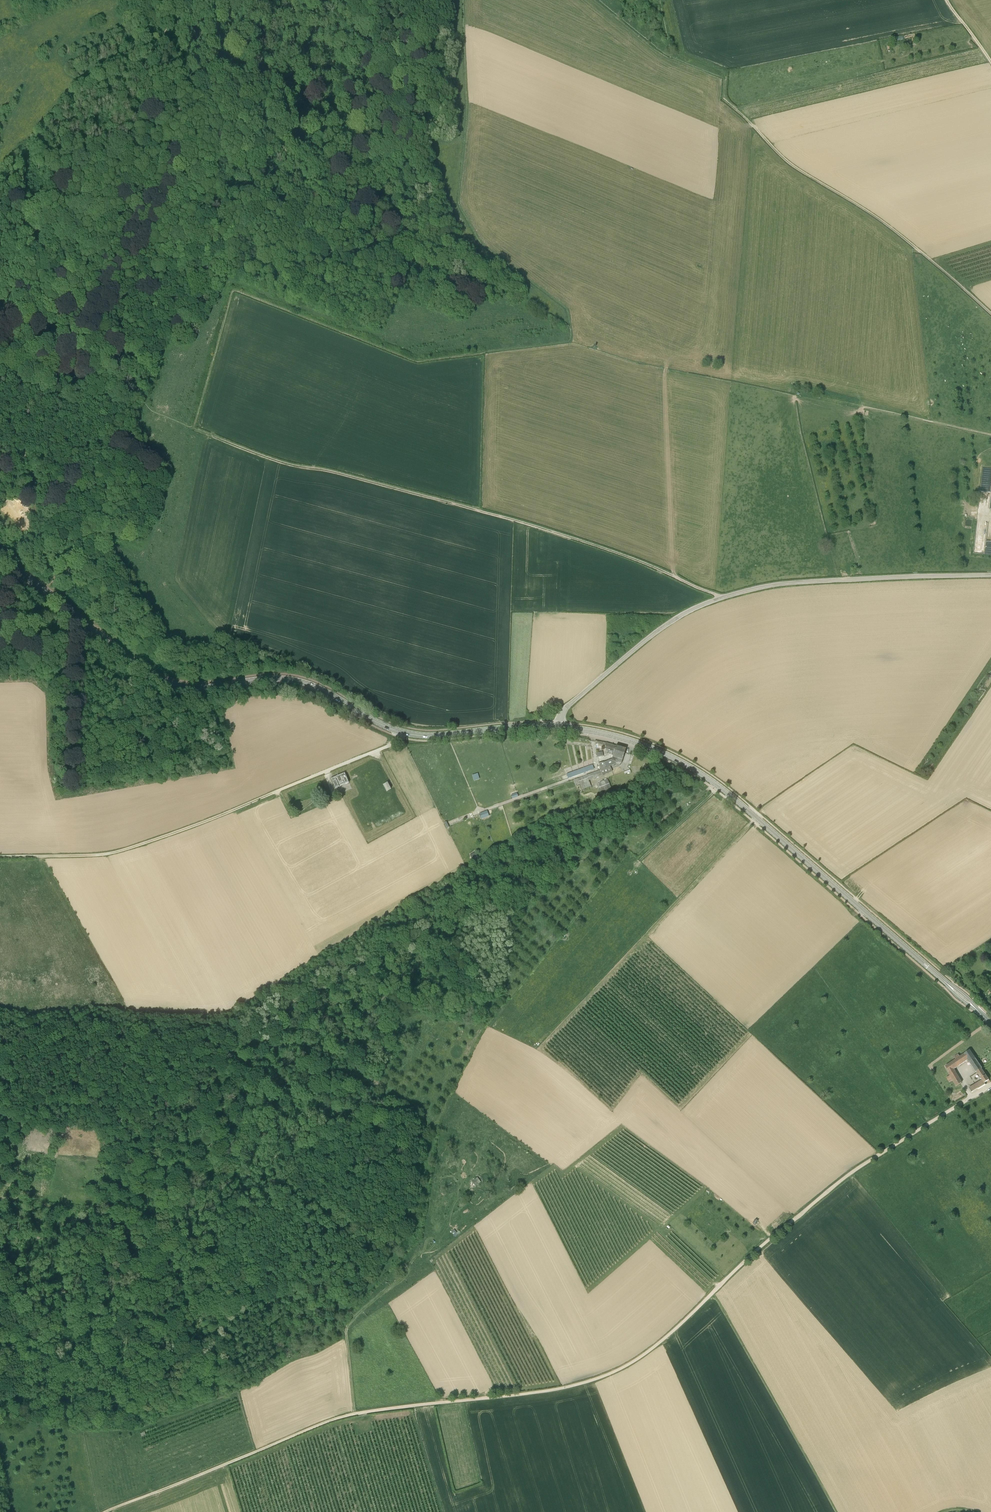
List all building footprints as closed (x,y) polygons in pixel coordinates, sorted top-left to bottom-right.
[(610,760),(605,762),(599,763),(600,768),(609,764),(610,766),(615,764),(616,762),(620,747),(616,746),(609,744),(609,745),(610,745),(608,750),(607,754),(612,755),(610,760)] [(616,762),(622,763),(626,749),(620,747),(616,762)] [(602,774),(602,775),(603,775),(612,772),(612,771),(610,766),(609,764),(600,768),(600,770),(601,770),(602,774)] [(568,779),(594,769),(592,765),(566,774),(568,779)] [(345,784),(349,782),(345,772),(331,778),(335,788),(339,786),(345,784)] [(574,780),(573,780),(576,786),(580,784),(582,790),(591,786),(589,780),(587,775),(586,775),(574,780)] [(611,788),(608,779),(600,782),(597,785),(600,792),(611,788)] [(387,791),(390,789),(391,789),(388,782),(383,784),(387,791)] [(949,1072),(951,1075),(956,1073),(954,1069),(968,1060),(973,1067),(978,1063),(970,1050),(967,1052),(965,1053),(945,1066),(949,1072)] [(986,1075),(981,1069),(982,1068),(978,1063),(973,1067),(976,1072),(977,1072),(981,1079),(986,1075)] [(957,1086),(962,1083),(960,1079),(956,1073),(951,1075),(957,1086)] [(979,1089),(986,1085),(985,1083),(989,1080),(986,1075),(981,1079),(982,1080),(969,1088),(972,1093),(978,1089),(979,1089)]
